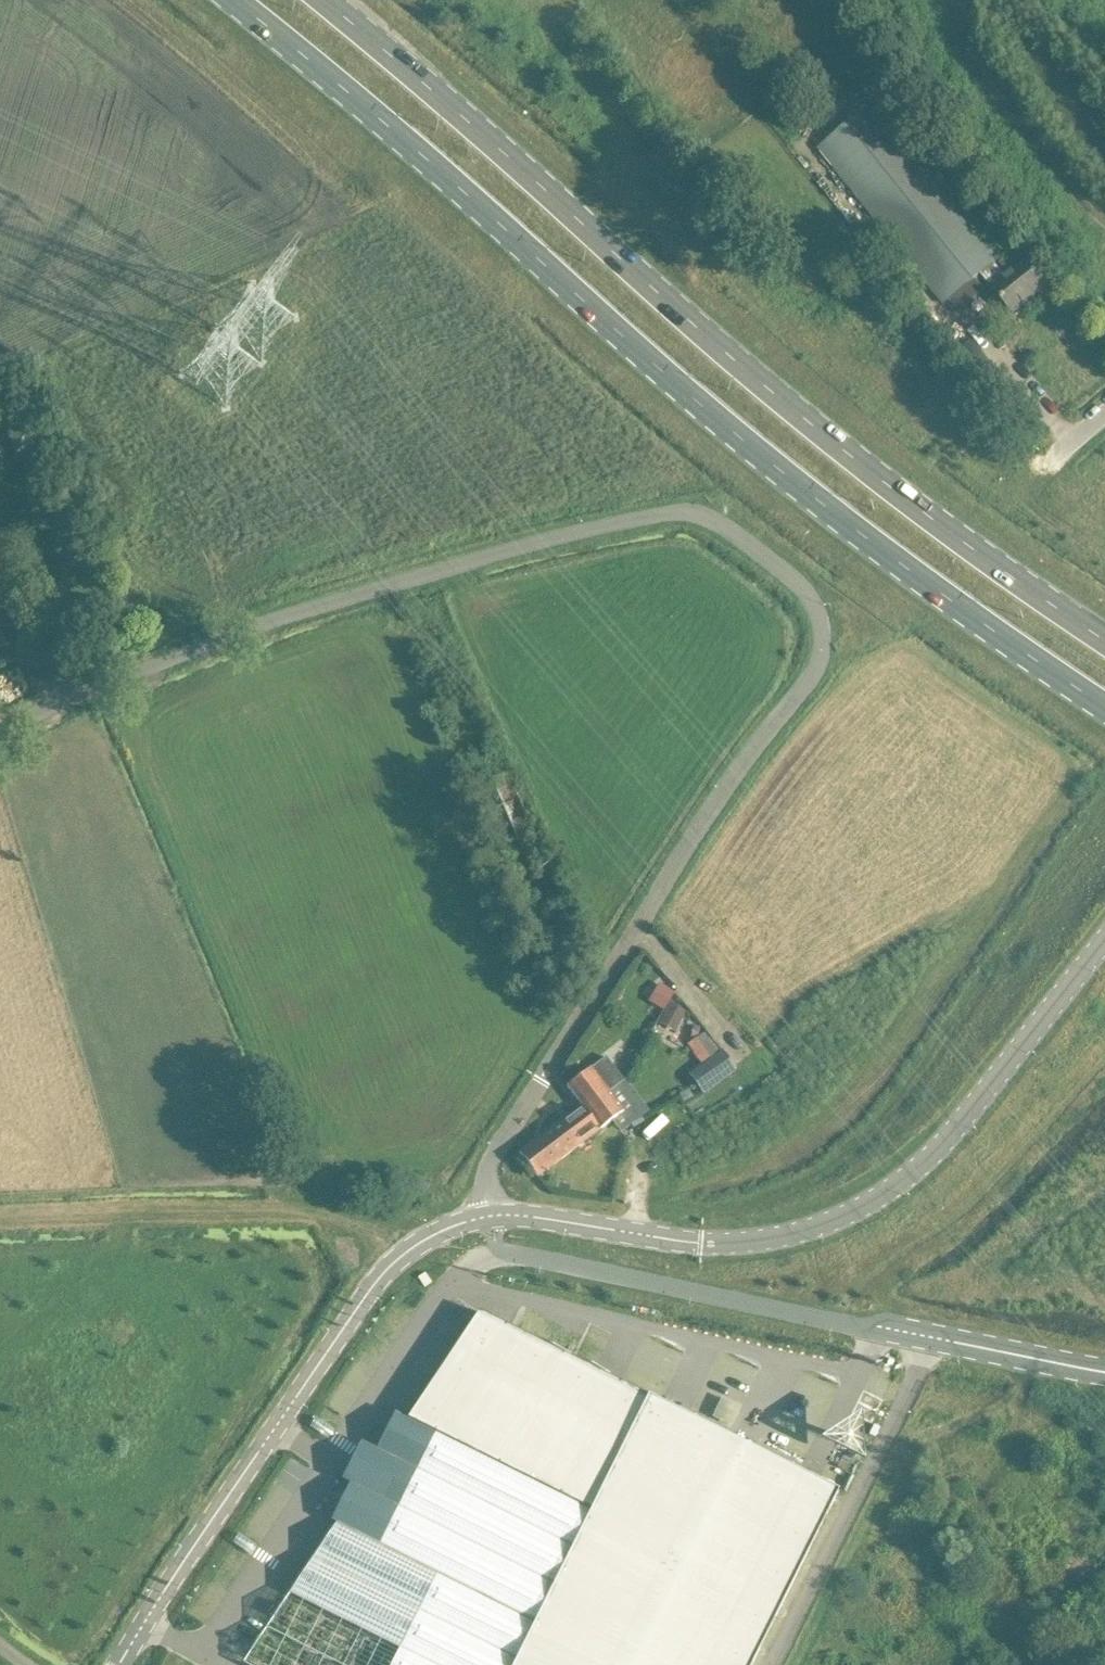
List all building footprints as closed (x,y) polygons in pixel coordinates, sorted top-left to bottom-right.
[(819,149),(930,287),(944,303),(982,272),(993,286),(992,287),(1013,312),(1047,285),(1026,259),(1026,260),(1017,249),(1000,263),(1008,274),(1005,276),(994,262),(1001,257),(876,102),(819,149)] [(18,641),(0,597),(3,596),(0,589),(0,648),(18,641)] [(508,772),(491,779),(530,869),(547,862),(508,772)] [(653,1002),(664,1008),(672,993),(661,987),(653,1002)] [(668,1006),(661,1018),(676,1027),(684,1014),(668,1006)] [(695,1071),(707,1088),(734,1069),(722,1052),(695,1071)] [(606,1057),(591,1068),(567,1086),(582,1106),(520,1152),(538,1177),(623,1112),(624,1112),(609,1092),(624,1081),(606,1057)] [(422,1179),(415,1187),(424,1194),(430,1185),(422,1179)] [(242,1664),(244,1664),(514,1664),(648,1396),(478,1311),(242,1664)] [(514,1664),(751,1664),(838,1491),(816,1480),(805,1474),(648,1396),(514,1664)]
